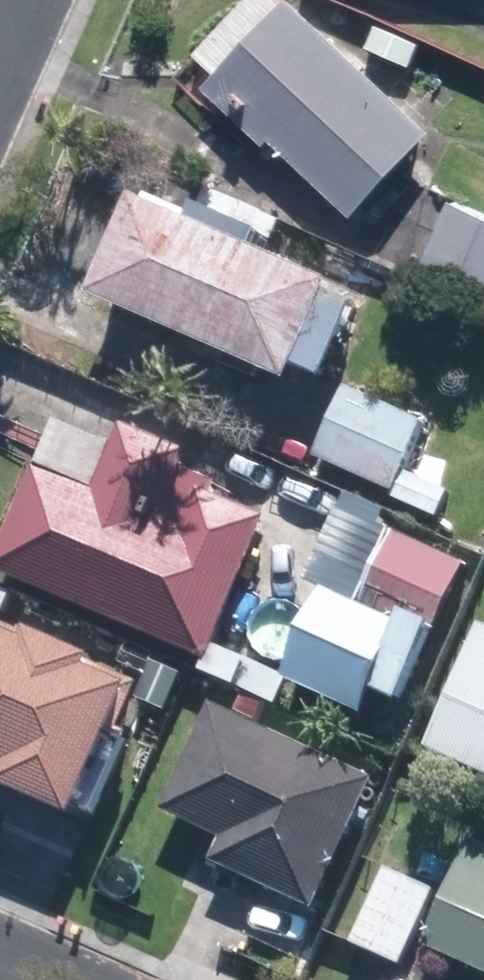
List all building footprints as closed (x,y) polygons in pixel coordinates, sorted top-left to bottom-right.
[(289,0),(278,0),(194,87),(256,146),(264,138),(344,214),(425,129),(289,0)] [(130,187),(85,289),(285,375),(292,360),(317,372),(350,295),(323,283),(328,272),(130,187)] [(450,199),(420,265),(483,293),(483,214),(450,199)] [(436,420),(356,385),(324,456),(404,491),(436,420)] [(51,465),(5,569),(222,663),(286,518),(217,488),(200,528),(175,517),(203,453),(138,425),(110,490),(51,465)] [(414,472),(403,496),(445,516),(457,491),(414,472)] [(461,560),(394,529),(367,587),(435,618),(461,560)] [(320,578),(279,669),(359,706),(371,680),(401,615),(352,592),(320,578)] [(0,613),(0,748),(33,763),(24,783),(95,816),(157,685),(116,666),(121,655),(54,625),(49,636),(0,613)] [(477,622),(421,742),(483,770),(483,625),(477,622)] [(385,777),(227,706),(180,810),(235,835),(223,861),(325,908),(385,777)] [(483,838),(436,941),(483,962),(483,838)] [(445,890),(394,867),(361,939),(413,962),(445,890)]
